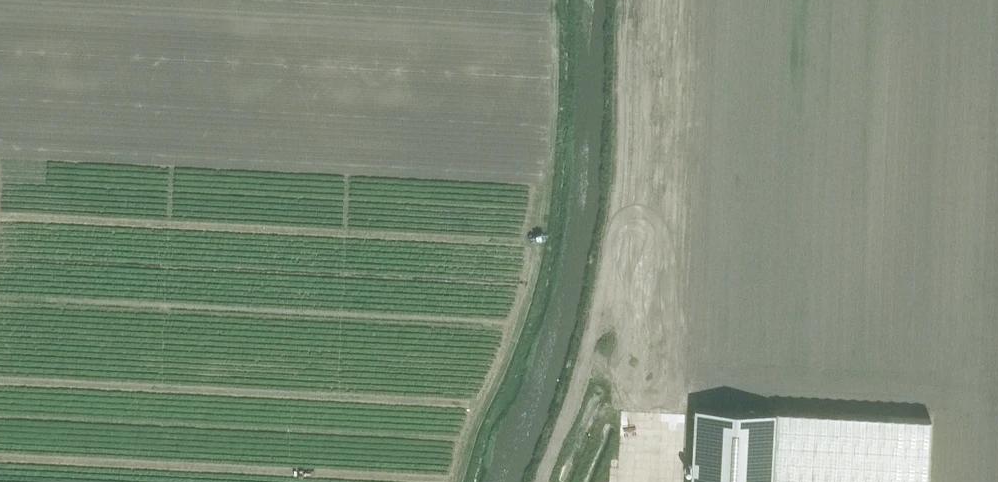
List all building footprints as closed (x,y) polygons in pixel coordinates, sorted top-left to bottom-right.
[(775,411),(695,407),(691,481),(771,481),(775,411)] [(775,411),(771,481),(928,481),(931,420),(775,411)]
